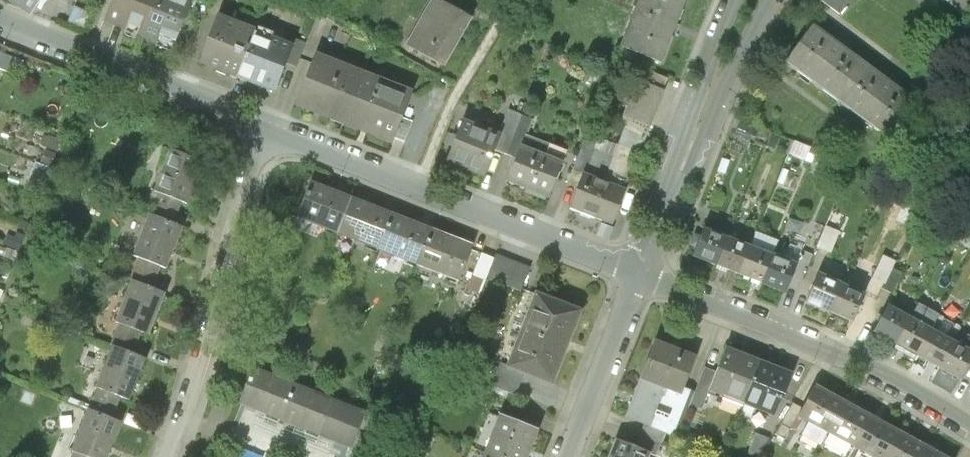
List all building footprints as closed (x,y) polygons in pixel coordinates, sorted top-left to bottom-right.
[(34,11),(42,0),(17,0),(34,11)] [(101,27),(136,41),(152,0),(112,0),(101,27)] [(136,41),(172,54),(193,0),(152,0),(136,41)] [(436,0),(433,0),(405,46),(412,51),(426,59),(441,68),(470,21),(436,0)] [(687,0),(638,0),(619,48),(661,65),(675,28),(687,0)] [(816,1),(837,16),(850,0),(817,0),(816,1)] [(969,20),(969,0),(943,0),(969,20)] [(93,16),(73,7),(67,22),(87,30),(93,16)] [(252,34),(214,18),(195,66),(234,81),(252,34)] [(814,27),(787,63),(840,104),(867,68),(838,45),(814,27)] [(289,48),(252,34),(234,81),(271,95),(283,64),(289,48)] [(293,39),(289,48),(283,64),(295,68),(304,44),(293,39)] [(426,59),(412,51),(407,60),(422,68),(426,59)] [(364,75),(314,56),(294,110),(344,129),(364,75)] [(867,68),(840,104),(892,142),(919,106),(890,84),(867,68)] [(668,80),(647,71),(642,84),(636,82),(620,124),(626,127),(615,155),(607,176),(628,184),(668,80)] [(364,75),(344,129),(392,147),(395,139),(403,119),(413,93),(364,75)] [(498,138),(493,152),(516,160),(520,149),(531,120),(509,112),(498,138)] [(412,123),(403,119),(395,139),(405,143),(412,123)] [(498,138),(461,124),(444,167),(482,182),(493,152),(498,138)] [(584,178),(595,148),(597,143),(584,139),(571,173),(584,178)] [(545,159),(520,149),(516,160),(505,187),(547,203),(566,154),(550,147),(545,159)] [(584,178),(570,213),(611,229),(628,184),(607,176),(615,155),(595,148),(584,178)] [(172,149),(154,194),(161,196),(184,205),(189,207),(206,163),(172,149)] [(47,150),(42,164),(51,167),(56,154),(47,150)] [(844,165),(827,157),(820,175),(837,182),(844,165)] [(45,184),(33,179),(29,190),(40,194),(45,184)] [(350,198),(308,181),(294,219),(336,235),(350,198)] [(184,205),(161,196),(153,217),(175,225),(184,205)] [(392,214),(350,198),(336,235),(377,251),(392,214)] [(918,209),(910,205),(902,222),(910,225),(918,209)] [(432,230),(392,214),(377,251),(418,267),(432,230)] [(153,217),(147,215),(132,257),(140,261),(161,268),(167,270),(182,228),(175,225),(153,217)] [(838,232),(825,227),(817,247),(830,252),(838,232)] [(472,245),(432,230),(418,267),(458,282),(471,250),(472,245)] [(727,238),(705,230),(694,258),(716,267),(727,238)] [(10,231),(5,245),(20,251),(25,236),(10,231)] [(784,261),(773,256),(762,285),(785,294),(807,238),(794,233),(784,261)] [(750,247),(727,238),(716,267),(739,276),(750,247)] [(2,247),(0,253),(0,259),(13,264),(17,252),(2,247)] [(773,256),(750,247),(739,276),(762,285),(773,256)] [(485,280),(494,259),(481,254),(467,290),(479,295),(485,280)] [(530,269),(495,255),(494,259),(485,280),(520,293),(530,269)] [(894,263),(884,258),(875,275),(885,280),(891,269),(894,263)] [(140,261),(132,281),(153,289),(161,268),(140,261)] [(891,269),(885,280),(880,290),(892,295),(902,275),(891,269)] [(840,288),(818,277),(805,305),(827,316),(840,288)] [(153,289),(132,281),(115,325),(121,328),(142,336),(150,339),(168,295),(153,289)] [(864,298),(840,288),(827,316),(851,326),(864,298)] [(582,311),(535,293),(505,369),(523,376),(552,387),(582,311)] [(908,317),(888,307),(873,334),(893,344),(908,317)] [(406,309),(402,308),(397,320),(402,322),(406,309)] [(929,329),(908,317),(893,344),(915,356),(929,329)] [(937,333),(929,329),(915,356),(937,367),(951,341),(948,339),(955,326),(944,320),(937,333)] [(121,328),(113,348),(134,357),(142,336),(121,328)] [(937,367),(960,380),(969,361),(969,339),(969,338),(963,347),(951,341),(937,367)] [(694,360),(653,344),(638,382),(680,398),(683,388),(694,360)] [(134,357),(113,348),(96,392),(100,394),(121,401),(132,405),(148,362),(134,357)] [(759,363),(724,350),(715,374),(707,394),(742,407),(759,363)] [(759,363),(742,407),(774,419),(791,375),(759,363)] [(523,376),(505,369),(499,366),(491,386),(516,396),(523,376)] [(365,412),(252,368),(237,404),(351,449),(365,412)] [(707,394),(715,374),(703,370),(695,392),(689,406),(701,411),(707,394)] [(60,387),(56,379),(49,383),(53,390),(60,387)] [(680,398),(638,382),(624,420),(677,439),(689,406),(695,392),(683,388),(680,398)] [(845,403),(815,387),(804,407),(797,420),(806,425),(800,435),(821,446),(827,435),(845,403)] [(121,401),(100,394),(93,412),(114,420),(121,401)] [(797,420),(804,407),(792,401),(775,433),(786,439),(797,420)] [(845,403),(827,435),(853,449),(871,417),(845,403)] [(89,411),(73,452),(76,454),(85,456),(110,456),(123,424),(114,420),(93,412),(89,411)] [(499,416),(484,454),(491,456),(527,456),(537,431),(499,416)] [(853,449),(867,456),(885,456),(899,432),(871,417),(853,449)] [(885,456),(920,456),(926,447),(899,432),(885,456)] [(755,435),(746,456),(760,456),(769,440),(755,435)] [(615,442),(609,456),(649,456),(650,455),(615,442)] [(920,456),(943,456),(926,447),(920,456)]
